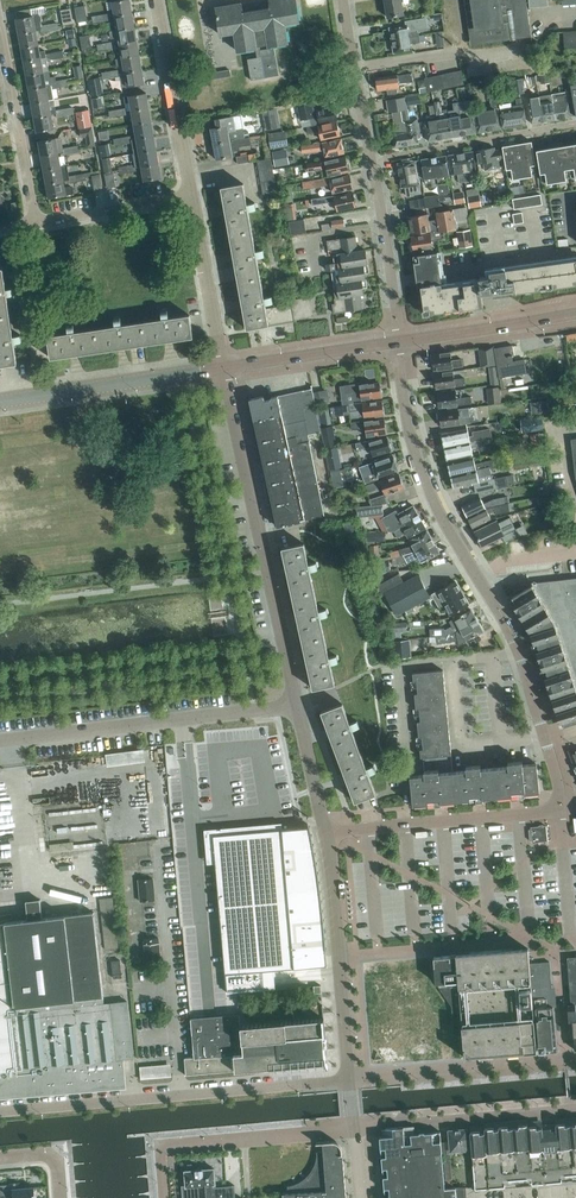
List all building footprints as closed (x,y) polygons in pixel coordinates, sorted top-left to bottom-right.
[(130,0),(118,0),(112,1),(115,15),(132,12),(130,0)] [(295,0),(270,0),(270,6),(243,11),(241,3),(216,7),(220,34),(234,32),(237,51),(256,48),(257,47),(256,45),(260,45),(268,43),(268,46),(274,45),(288,42),(285,24),(299,22),(296,2),(295,0)] [(388,17),(404,14),(401,0),(385,0),(388,17)] [(473,28),(477,27),(478,40),(510,35),(509,28),(516,27),(516,28),(517,29),(518,30),(519,30),(530,28),(526,0),(469,0),(473,28)] [(533,10),(547,9),(546,0),(532,0),(533,10)] [(88,20),(85,5),(75,7),(78,22),(88,20)] [(73,23),(71,8),(60,9),(63,25),(73,23)] [(135,26),(132,12),(115,15),(117,29),(135,26)] [(41,26),(40,22),(42,20),(41,17),(39,14),(16,19),(19,33),(36,30),(41,29),(41,32),(50,30),(49,24),(41,26)] [(406,24),(389,27),(391,40),(419,35),(418,31),(427,29),(425,17),(405,21),(406,24)] [(137,41),(135,26),(117,29),(110,31),(111,38),(118,37),(120,44),(137,41)] [(68,38),(75,37),(74,29),(67,30),(68,38)] [(38,44),(36,30),(19,33),(21,47),(38,44)] [(444,45),(442,31),(434,33),(436,46),(444,45)] [(575,47),(575,31),(563,31),(564,48),(575,47)] [(420,40),(419,35),(391,40),(394,52),(411,49),(410,43),(420,42),(420,40)] [(140,55),(137,41),(120,44),(122,57),(122,58),(140,55)] [(91,42),(81,44),(83,51),(92,49),(91,42)] [(268,43),(260,45),(265,77),(279,75),(274,45),(268,46),(268,43)] [(45,50),(40,51),(38,44),(21,47),(24,61),(46,57),(47,60),(55,58),(54,52),(46,54),(45,50)] [(265,77),(260,45),(256,45),(257,47),(256,48),(257,56),(247,57),(251,79),(265,77)] [(142,69),(140,55),(122,58),(122,57),(116,58),(117,66),(123,64),(125,72),(142,69)] [(49,71),(47,60),(46,57),(24,61),(26,75),(49,71)] [(74,66),(76,80),(81,79),(83,79),(81,65),(74,66)] [(145,83),(142,69),(125,72),(120,73),(122,87),(145,83)] [(199,81),(231,76),(230,70),(198,75),(199,81)] [(428,92),(464,84),(461,70),(425,78),(425,79),(426,86),(428,92)] [(50,77),(49,71),(26,75),(29,89),(51,85),(52,88),(60,86),(59,80),(56,81),(55,76),(50,77)] [(413,81),(412,73),(398,75),(376,77),(378,90),(387,89),(388,95),(398,93),(397,89),(397,88),(399,87),(399,83),(413,81)] [(102,94),(100,76),(88,78),(91,96),(102,94)] [(550,83),(550,85),(557,84),(556,76),(549,77),(550,83)] [(535,77),(523,79),(524,86),(536,84),(535,77)] [(426,86),(425,79),(418,80),(420,88),(426,86)] [(494,87),(493,79),(482,81),(483,88),(494,87)] [(514,80),(516,94),(524,93),(522,79),(514,80)] [(470,90),(480,88),(479,81),(469,83),(470,90)] [(54,99),(52,88),(51,85),(29,89),(31,103),(49,100),(54,99)] [(129,96),(131,110),(149,107),(146,92),(129,96)] [(418,95),(406,97),(408,106),(420,104),(418,95)] [(489,96),(491,103),(486,103),(490,130),(501,128),(498,108),(496,95),(489,96)] [(410,119),(408,106),(406,97),(386,100),(389,113),(392,112),(396,134),(393,134),(395,146),(409,144),(407,132),(412,131),(410,119)] [(556,119),(552,100),(546,101),(545,97),(540,98),(540,102),(544,121),(556,119)] [(572,116),(569,97),(552,100),(556,119),(572,116)] [(523,104),(522,104),(521,98),(516,99),(517,105),(513,106),(513,108),(500,111),(503,128),(527,124),(523,104)] [(51,114),(49,100),(31,103),(34,117),(51,114)] [(464,100),(458,101),(459,106),(464,135),(476,132),(473,113),(466,114),(465,106),(464,100)] [(464,135),(459,106),(458,101),(453,102),(455,116),(449,117),(452,137),(464,135)] [(544,121),(540,102),(528,104),(532,123),(544,121)] [(335,106),(314,111),(312,103),(298,106),(301,119),(310,117),(312,125),(320,123),(320,124),(337,120),(335,106)] [(490,130),(486,103),(485,103),(479,104),(481,111),(475,112),(478,132),(490,130)] [(151,121),(149,107),(131,110),(134,124),(151,121)] [(92,125),(89,109),(76,111),(78,128),(92,125)] [(262,112),(267,131),(280,128),(276,109),(262,112)] [(54,128),(51,114),(34,117),(37,132),(54,128)] [(235,129),(233,116),(217,119),(219,127),(211,128),(214,144),(230,141),(245,138),(243,127),(235,129)] [(452,137),(449,117),(437,119),(440,139),(452,137)] [(417,118),(410,119),(412,131),(407,132),(409,144),(418,142),(418,138),(421,138),(417,118)] [(440,139),(437,119),(425,121),(428,141),(440,139)] [(154,135),(151,121),(134,124),(134,125),(135,130),(136,138),(154,135)] [(337,121),(318,125),(307,126),(308,132),(320,131),(321,139),(340,135),(340,133),(339,127),(338,127),(337,121)] [(93,128),(80,130),(82,138),(86,138),(88,148),(96,146),(93,128)] [(286,131),(268,133),(270,148),(288,145),(286,131)] [(156,149),(154,135),(136,138),(139,152),(156,149)] [(59,137),(56,138),(38,141),(41,155),(58,152),(63,151),(64,154),(72,153),(71,147),(63,148),(62,139),(59,137)] [(252,138),(252,137),(245,138),(230,141),(214,144),(216,159),(233,156),(232,151),(240,150),(239,147),(251,144),(250,138),(252,138)] [(342,145),(342,144),(341,139),(322,143),(301,145),(302,152),(324,150),(325,156),(344,152),(343,150),(344,150),(343,145),(342,145)] [(535,164),(531,141),(502,146),(506,169),(511,168),(513,179),(532,175),(531,165),(535,164)] [(565,145),(569,168),(574,168),(575,178),(575,143),(565,145)] [(569,168),(565,145),(536,150),(540,173),(545,172),(547,183),(566,180),(565,169),(569,168)] [(500,159),(502,159),(500,149),(495,150),(495,147),(476,151),(478,163),(484,162),(485,169),(501,166),(500,159)] [(156,149),(139,152),(133,153),(134,160),(140,159),(141,166),(159,163),(156,149)] [(288,164),(286,149),(272,151),(275,166),(288,164)] [(473,151),(461,153),(465,181),(471,180),(470,171),(476,170),(473,151)] [(61,166),(58,152),(41,155),(44,170),(61,166)] [(465,181),(461,153),(449,155),(452,174),(458,173),(459,182),(465,181)] [(238,163),(250,161),(248,155),(248,154),(236,156),(238,163)] [(449,175),(446,155),(434,157),(437,177),(438,186),(439,194),(450,192),(447,175),(449,175)] [(328,176),(349,171),(345,156),(325,161),(307,163),(308,171),(327,168),(328,176)] [(110,157),(102,159),(104,173),(113,171),(110,157)] [(437,177),(434,157),(421,159),(425,178),(431,178),(432,187),(438,186),(437,177)] [(271,158),(257,160),(259,167),(272,165),(271,158)] [(398,163),(400,175),(418,172),(416,160),(398,163)] [(161,178),(159,163),(141,166),(144,181),(161,178)] [(68,164),(61,166),(44,170),(46,184),(64,180),(69,179),(69,182),(78,181),(76,175),(70,176),(68,164)] [(273,172),(272,165),(259,167),(260,174),(273,172)] [(116,186),(115,178),(113,171),(104,173),(107,187),(116,186)] [(275,178),(273,172),(260,174),(261,181),(275,178)] [(420,184),(418,172),(400,175),(402,187),(411,186),(413,194),(421,193),(420,184)] [(103,188),(100,174),(92,175),(94,190),(103,188)] [(333,192),(352,188),(349,174),(339,177),(339,176),(330,178),(330,177),(315,180),(302,182),(303,189),(331,184),(333,192)] [(276,185),(275,178),(261,181),(262,188),(276,185)] [(72,185),(65,186),(64,180),(46,184),(49,198),(74,193),(72,185)] [(247,204),(243,183),(221,187),(230,234),(252,230),(248,210),(256,209),(255,202),(247,204)] [(277,192),(276,185),(262,188),(263,194),(277,192)] [(465,201),(463,190),(453,192),(454,202),(465,201)] [(278,199),(277,192),(263,194),(264,201),(278,199)] [(334,195),(320,197),(321,203),(335,201),(337,210),(356,206),(353,192),(342,195),(342,194),(334,196),(334,195)] [(481,205),(479,193),(467,195),(469,207),(481,205)] [(542,204),(540,194),(512,199),(514,209),(542,204)] [(439,206),(439,205),(438,195),(424,196),(424,198),(426,207),(439,206)] [(426,207),(424,198),(409,200),(411,210),(426,207)] [(408,216),(411,234),(430,230),(431,233),(440,232),(440,231),(469,226),(466,207),(436,212),(437,219),(429,220),(428,213),(408,216)] [(524,222),(522,212),(513,213),(514,224),(524,222)] [(291,235),(306,232),(304,219),(289,221),(291,235)] [(332,228),(344,226),(343,219),(331,221),(332,228)] [(473,246),(471,229),(457,231),(459,248),(473,246)] [(255,250),(252,230),(230,234),(238,281),(260,277),(256,257),(264,256),(263,249),(255,250)] [(440,232),(431,233),(422,235),(411,237),(412,243),(411,244),(412,251),(422,249),(422,250),(433,248),(431,239),(435,238),(438,239),(445,238),(444,231),(440,232)] [(367,264),(365,249),(357,250),(355,236),(327,241),(328,249),(332,249),(333,255),(337,254),(340,274),(336,274),(338,288),(334,289),(336,303),(332,304),(334,312),(362,308),(360,294),(364,294),(362,279),(366,279),(364,265),(367,264)] [(483,305),(482,297),(480,281),(479,281),(442,286),(440,274),(437,252),(413,255),(416,278),(417,287),(421,287),(425,313),(483,305)] [(490,276),(493,295),(575,283),(575,259),(489,271),(490,276)] [(3,268),(0,268),(0,317),(10,315),(7,295),(15,294),(14,287),(6,288),(3,268)] [(493,295),(490,276),(479,277),(479,281),(480,281),(482,297),(493,295)] [(264,297),(260,277),(238,281),(247,328),(294,319),(294,321),(295,321),(295,319),(292,304),(266,308),(265,304),(273,302),(271,296),(264,297)] [(291,300),(292,304),(295,319),(313,316),(311,297),(291,300)] [(193,336),(189,315),(169,318),(168,310),(161,311),(162,319),(142,322),(145,344),(193,336)] [(10,315),(0,317),(0,365),(17,363),(14,342),(22,341),(21,334),(13,336),(10,315)] [(145,344),(142,322),(122,325),(121,317),(114,318),(115,326),(95,329),(98,351),(145,344)] [(98,351),(95,329),(75,332),(74,324),(67,325),(68,333),(48,336),(51,358),(98,351)] [(499,378),(527,373),(524,359),(515,360),(512,345),(494,348),(499,378)] [(493,346),(479,348),(481,366),(496,364),(493,346)] [(452,367),(463,366),(462,359),(451,360),(450,352),(430,354),(431,362),(433,363),(434,370),(452,367)] [(492,384),(499,383),(497,367),(490,368),(492,384)] [(373,368),(364,369),(365,375),(369,378),(374,377),(373,368)] [(455,386),(465,385),(464,377),(454,379),(453,371),(433,373),(434,381),(436,381),(436,388),(445,387),(445,388),(455,386)] [(368,383),(360,384),(360,383),(346,385),(347,392),(352,392),(353,400),(362,399),(373,398),(373,397),(381,396),(381,395),(382,395),(381,388),(380,387),(379,382),(368,383)] [(308,435),(321,432),(311,385),(311,388),(272,397),(271,397),(271,398),(270,398),(270,399),(266,400),(264,397),(263,396),(249,399),(254,421),(256,420),(258,430),(256,430),(275,515),(277,515),(279,524),(277,525),(277,526),(278,526),(305,519),(324,515),(308,435)] [(501,402),(499,385),(487,387),(488,403),(501,402)] [(331,401),(327,387),(314,390),(317,404),(331,401)] [(471,396),(467,396),(456,398),(455,390),(435,392),(436,400),(438,400),(439,407),(447,405),(447,406),(458,405),(472,403),(471,396)] [(531,402),(533,414),(545,412),(543,399),(531,402)] [(383,414),(384,412),(384,407),(382,406),(382,400),(371,402),(370,401),(349,404),(350,410),(360,409),(360,408),(363,408),(364,417),(375,416),(383,414)] [(332,423),(329,407),(318,409),(321,425),(332,423)] [(502,418),(500,407),(487,408),(488,419),(502,418)] [(460,424),(471,422),(470,415),(459,417),(458,409),(438,411),(439,419),(441,419),(442,426),(450,424),(450,425),(460,424)] [(373,419),(351,422),(344,423),(345,430),(362,427),(366,426),(367,436),(378,434),(377,434),(386,433),(386,432),(387,432),(385,418),(373,420),(373,419)] [(520,433),(544,431),(542,418),(519,420),(520,433)] [(334,425),(321,427),(324,440),(336,437),(334,425)] [(474,435),(474,436),(469,437),(467,429),(442,434),(444,447),(470,441),(481,440),(480,434),(474,435)] [(390,449),(391,448),(388,436),(378,439),(369,441),(369,440),(355,443),(357,449),(371,447),(373,455),(391,451),(390,449)] [(473,454),(471,447),(482,445),(481,440),(470,441),(444,447),(447,460),(473,454)] [(339,467),(335,448),(326,450),(330,469),(339,467)] [(377,476),(397,469),(395,463),(395,461),(393,455),(372,462),(375,472),(357,479),(359,485),(378,478),(377,476)] [(492,459),(485,461),(475,464),(473,456),(447,462),(450,475),(476,469),(487,466),(487,468),(490,468),(494,467),(492,459)] [(513,474),(506,475),(491,479),(489,472),(491,472),(490,468),(487,468),(487,466),(476,469),(450,475),(453,488),(479,482),(479,481),(481,481),(482,484),(474,486),(475,492),(487,491),(496,488),(515,483),(513,474)] [(382,484),(385,494),(370,499),(372,505),(383,504),(390,503),(387,494),(404,488),(404,487),(405,487),(400,474),(390,478),(389,477),(366,485),(369,492),(379,488),(378,485),(382,484)] [(342,480),(332,482),(333,490),(343,487),(342,480)] [(542,485),(544,496),(552,494),(550,483),(542,485)] [(555,502),(554,494),(552,494),(544,496),(537,497),(539,505),(555,502)] [(486,508),(491,506),(492,506),(500,504),(502,503),(501,499),(494,500),(494,499),(484,503),(481,498),(475,500),(462,506),(468,517),(486,508)] [(488,513),(493,511),(495,510),(496,513),(510,511),(508,502),(502,503),(500,504),(492,506),(491,506),(486,508),(468,517),(473,527),(491,519),(488,513)] [(558,510),(554,503),(548,507),(552,513),(558,510)] [(384,514),(383,504),(372,505),(356,506),(358,517),(384,514)] [(394,531),(420,516),(414,505),(398,514),(396,509),(381,518),(388,531),(394,531)] [(565,517),(570,515),(567,507),(562,509),(565,517)] [(555,528),(565,527),(562,514),(553,516),(555,528)] [(426,527),(420,516),(394,531),(397,537),(405,532),(408,537),(426,527)] [(346,534),(357,531),(354,520),(343,523),(346,534)] [(505,542),(518,535),(512,523),(501,528),(497,520),(475,531),(482,545),(502,535),(505,542)] [(415,551),(433,541),(427,530),(409,540),(412,545),(399,549),(401,555),(403,554),(403,555),(415,551)] [(385,540),(385,531),(367,532),(367,541),(385,540)] [(439,552),(433,541),(415,551),(403,555),(407,563),(418,556),(422,562),(439,552)] [(308,563),(304,543),(282,548),(292,595),(314,590),(310,570),(317,568),(316,561),(308,563)] [(378,558),(378,546),(370,546),(370,558),(378,558)] [(390,571),(389,558),(372,560),(373,573),(390,571)] [(413,605),(430,596),(418,575),(404,583),(399,573),(378,585),(387,603),(390,602),(396,614),(405,609),(413,605)] [(537,582),(532,585),(512,596),(515,600),(512,602),(531,633),(561,726),(575,721),(575,577),(537,582)] [(450,614),(468,604),(455,581),(432,594),(442,611),(447,608),(450,614)] [(318,610),(314,590),(292,595),(303,641),(324,637),(320,616),(328,615),(326,608),(318,610)] [(413,605),(405,609),(408,613),(415,609),(413,605)] [(455,632),(477,620),(471,609),(453,619),(458,627),(455,629),(453,625),(445,630),(446,633),(455,632)] [(483,631),(477,620),(455,632),(446,633),(447,635),(448,641),(458,640),(457,635),(461,633),(465,641),(483,631)] [(406,630),(406,622),(390,623),(391,631),(406,630)] [(436,636),(437,643),(448,641),(447,635),(436,636)] [(329,656),(324,637),(303,641),(313,688),(335,683),(330,663),(338,661),(336,655),(329,656)] [(412,656),(410,639),(392,641),(394,658),(412,656)] [(424,770),(424,774),(453,771),(443,670),(412,673),(421,757),(423,757),(424,770)] [(349,723),(342,703),(322,711),(338,756),(359,748),(352,729),(359,726),(357,720),(349,723)] [(110,762),(149,761),(148,748),(110,750),(110,762)] [(366,767),(359,748),(338,756),(355,801),(376,793),(368,774),(376,771),(374,764),(366,767)] [(539,792),(537,772),(536,763),(523,764),(522,761),(508,762),(508,765),(481,768),(480,765),(466,766),(466,770),(453,771),(424,774),(411,775),(414,804),(539,792)] [(61,804),(96,800),(95,789),(59,793),(61,804)] [(53,850),(108,844),(104,805),(77,808),(77,813),(58,815),(59,824),(50,825),(53,850)] [(533,841),(547,840),(545,826),(531,827),(533,841)] [(284,837),(238,841),(229,842),(236,920),(231,921),(232,923),(183,927),(190,1005),(187,1005),(188,1018),(191,1018),(240,1014),(237,982),(250,981),(251,983),(296,979),(295,967),(327,964),(322,913),(322,907),(320,893),(319,880),(317,867),(315,854),(313,847),(285,850),(284,837)] [(140,901),(155,900),(153,878),(139,879),(140,901)] [(113,897),(100,898),(105,949),(118,947),(113,897)] [(126,1086),(123,1058),(133,1057),(127,1001),(104,1003),(94,915),(42,920),(40,899),(26,900),(29,922),(6,924),(6,925),(0,925),(0,1097),(126,1086)] [(433,956),(436,983),(451,1005),(454,1028),(454,1035),(459,1034),(463,1034),(465,1057),(537,1051),(528,948),(433,956)] [(568,957),(571,1004),(568,1004),(569,1020),(572,1020),(575,1049),(575,957),(568,957)] [(122,977),(120,959),(112,960),(114,978),(122,977)] [(536,1008),(539,1051),(557,1050),(553,1006),(552,1006),(550,987),(551,987),(549,961),(530,963),(534,1008),(536,1008)] [(387,972),(388,987),(401,986),(401,971),(387,972)] [(323,1035),(325,1034),(324,1018),(241,1025),(240,1014),(191,1018),(194,1057),(185,1058),(186,1074),(288,1066),(288,1069),(297,1067),(305,1066),(305,1064),(326,1062),(323,1035)] [(377,1020),(367,1021),(371,1065),(461,1057),(459,1034),(454,1035),(454,1028),(378,1034),(377,1020)] [(175,1062),(143,1064),(144,1076),(175,1075),(175,1062)] [(508,1125),(484,1127),(484,1130),(479,1130),(470,1130),(475,1189),(505,1186),(505,1185),(504,1180),(508,1180),(531,1178),(532,1184),(562,1181),(561,1175),(575,1174),(575,1121),(571,1122),(570,1122),(556,1123),(555,1123),(542,1124),(541,1125),(536,1125),(528,1125),(528,1123),(518,1124),(519,1126),(508,1127),(508,1125)] [(466,1186),(445,1188),(440,1131),(404,1134),(403,1126),(385,1128),(386,1136),(380,1136),(385,1197),(467,1197),(466,1186)] [(450,1150),(468,1148),(466,1129),(449,1130),(450,1141),(442,1141),(443,1153),(444,1161),(450,1160),(450,1150)] [(342,1149),(342,1147),(341,1145),(340,1143),(338,1142),(336,1141),(334,1141),(332,1140),(323,1141),(323,1151),(317,1151),(317,1155),(316,1159),(315,1163),(313,1167),(311,1171),(309,1174),(306,1177),(303,1180),(299,1182),(296,1184),(292,1185),(288,1186),(288,1193),(283,1193),(283,1197),(346,1197),(343,1156),(340,1157),(339,1154),(343,1154),(342,1149)] [(183,1186),(184,1197),(242,1197),(242,1196),(235,1197),(234,1186),(214,1188),(213,1184),(215,1184),(214,1168),(202,1169),(196,1169),(185,1170),(186,1185),(183,1186)] [(0,1186),(0,1197),(35,1197),(37,1197),(36,1191),(35,1191),(34,1187),(19,1188),(19,1182),(11,1182),(11,1186),(0,1186)]
